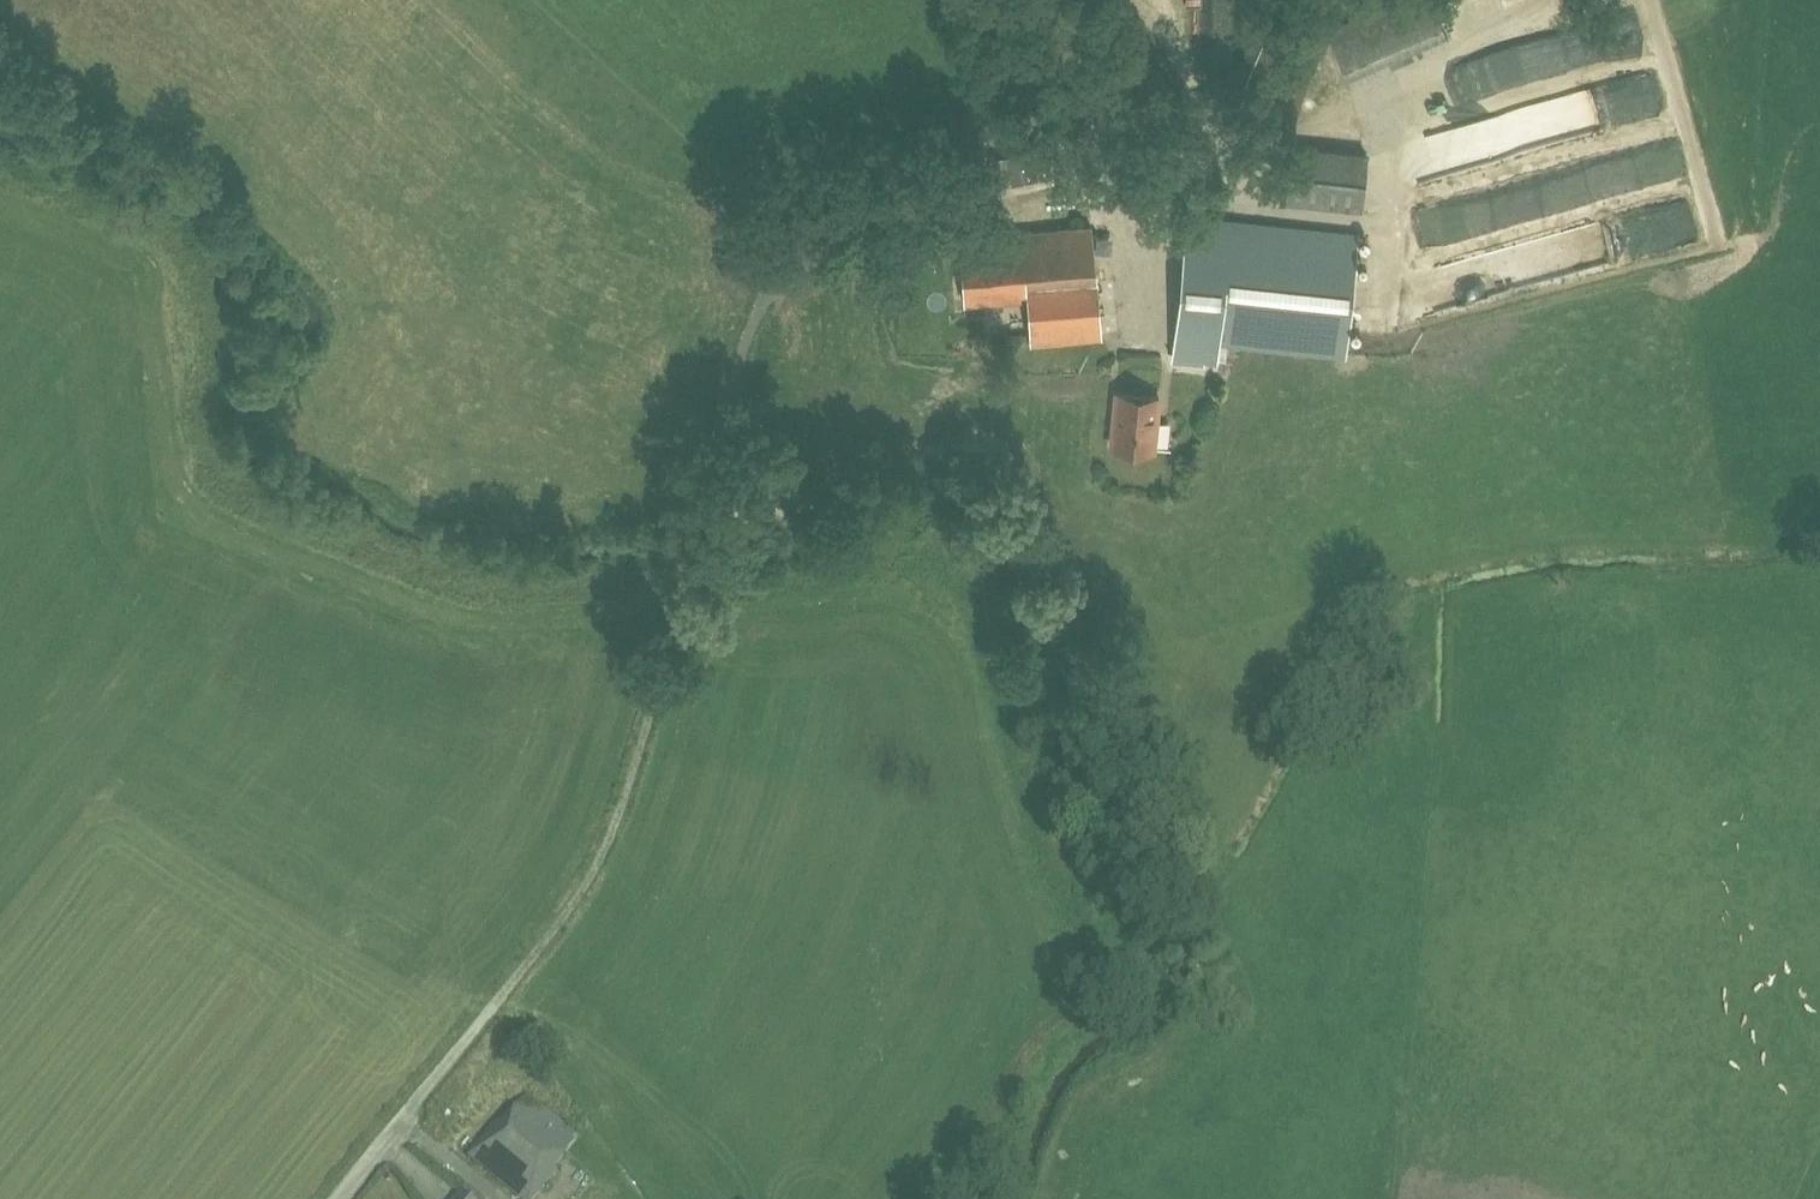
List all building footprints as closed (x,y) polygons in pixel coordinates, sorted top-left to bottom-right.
[(1358,81),(1457,38),(1440,0),(1393,0),(1334,26),(1358,81)] [(1552,15),(1482,45),(1494,72),(1564,42),(1552,15)] [(1256,56),(1232,98),(1277,123),(1301,82),(1256,56)] [(1653,78),(1565,104),(1576,139),(1664,113),(1653,78)] [(1361,210),(1367,155),(1290,147),(1285,202),(1361,210)] [(1610,193),(1609,169),(1574,171),(1576,194),(1610,193)] [(1188,216),(1173,357),(1216,361),(1218,342),(1344,356),(1357,234),(1188,216)] [(1092,227),(960,238),(966,303),(1027,297),(1031,344),(1102,338),(1092,227)] [(1116,394),(1111,445),(1154,449),(1159,398),(1116,394)] [(527,1094),(502,1123),(498,1120),(469,1155),(521,1198),(531,1198),(557,1169),(554,1167),(575,1137),(527,1094)] [(466,1186),(455,1198),(482,1198),(466,1186)]
